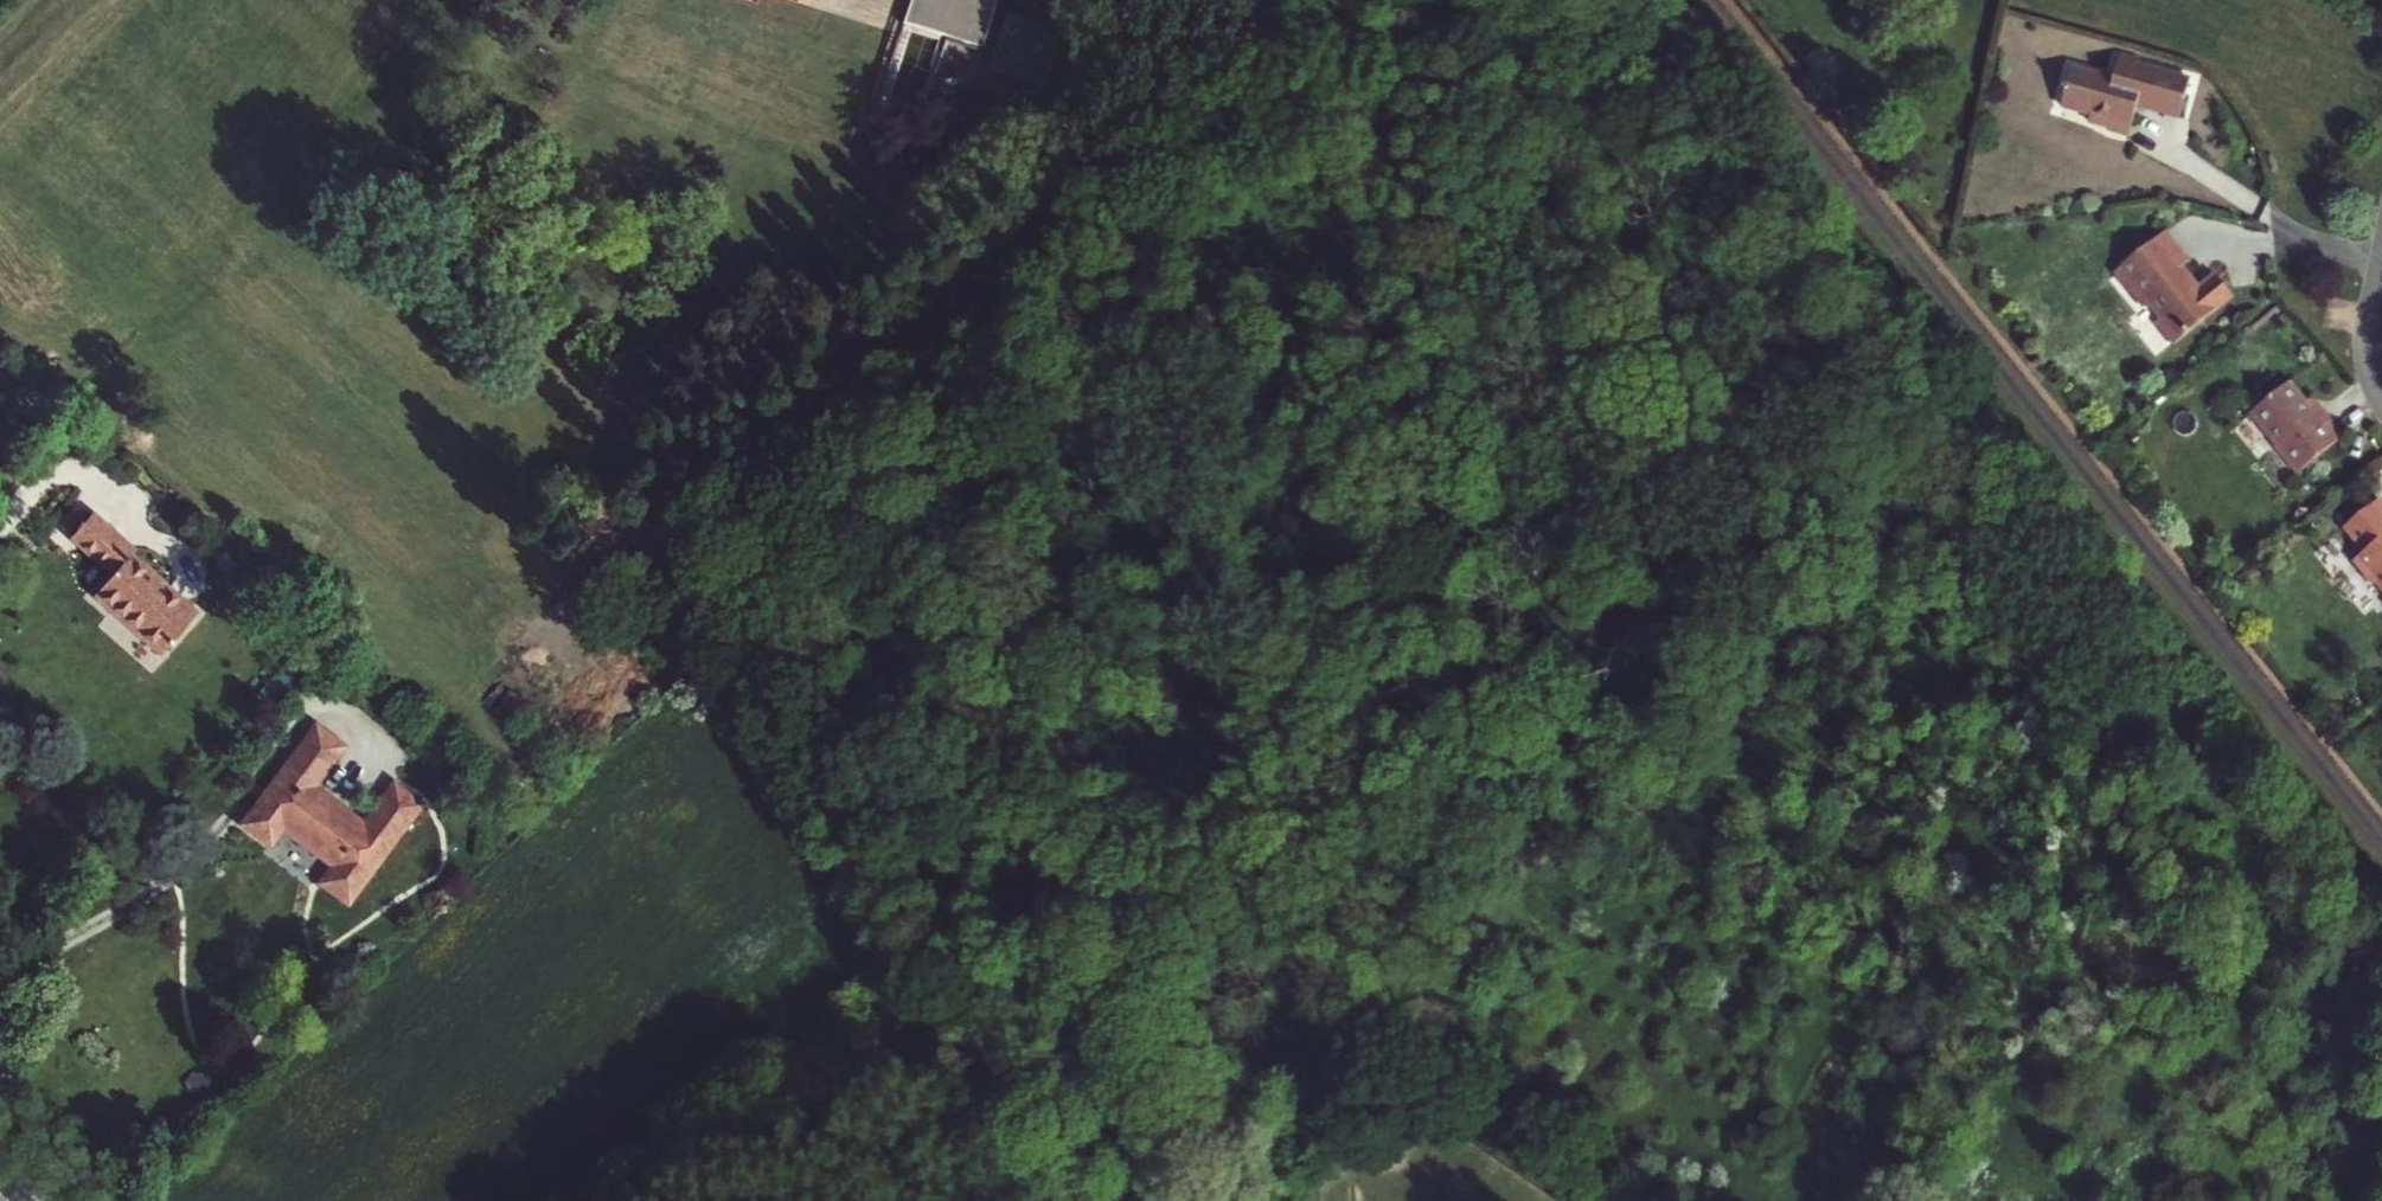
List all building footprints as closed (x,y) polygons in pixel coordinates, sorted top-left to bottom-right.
[(872,113),(918,128),(946,37),(982,48),(996,0),(910,0),(904,22),(900,22),(897,31),(872,113)] [(2118,56),(2139,63),(2141,56),(2120,50),(2118,56)] [(2107,128),(2127,133),(2136,100),(2178,113),(2188,77),(2139,63),(2118,56),(2112,77),(2072,65),(2062,97),(2091,104),(2089,114),(2087,118),(2108,124),(2107,128)] [(2062,97),(2060,105),(2089,114),(2091,104),(2062,97)] [(2154,322),(2148,325),(2167,349),(2227,301),(2209,277),(2192,290),(2176,270),(2184,264),(2160,234),(2109,275),(2137,310),(2142,307),(2154,322)] [(2248,410),(2293,474),(2339,437),(2317,408),(2312,412),(2303,401),(2285,379),(2248,410)] [(2308,397),(2303,401),(2312,412),(2317,408),(2308,397)] [(2366,586),(2381,605),(2381,516),(2371,503),(2338,530),(2356,555),(2345,563),(2363,588),(2366,586)] [(89,599),(156,656),(196,611),(129,553),(133,548),(91,512),(66,541),(108,577),(89,599)] [(332,866),(320,883),(346,903),(419,806),(392,786),(364,824),(348,812),(345,816),(327,802),(330,799),(313,786),(341,748),(315,728),(243,826),(268,845),(281,828),(332,866)]
